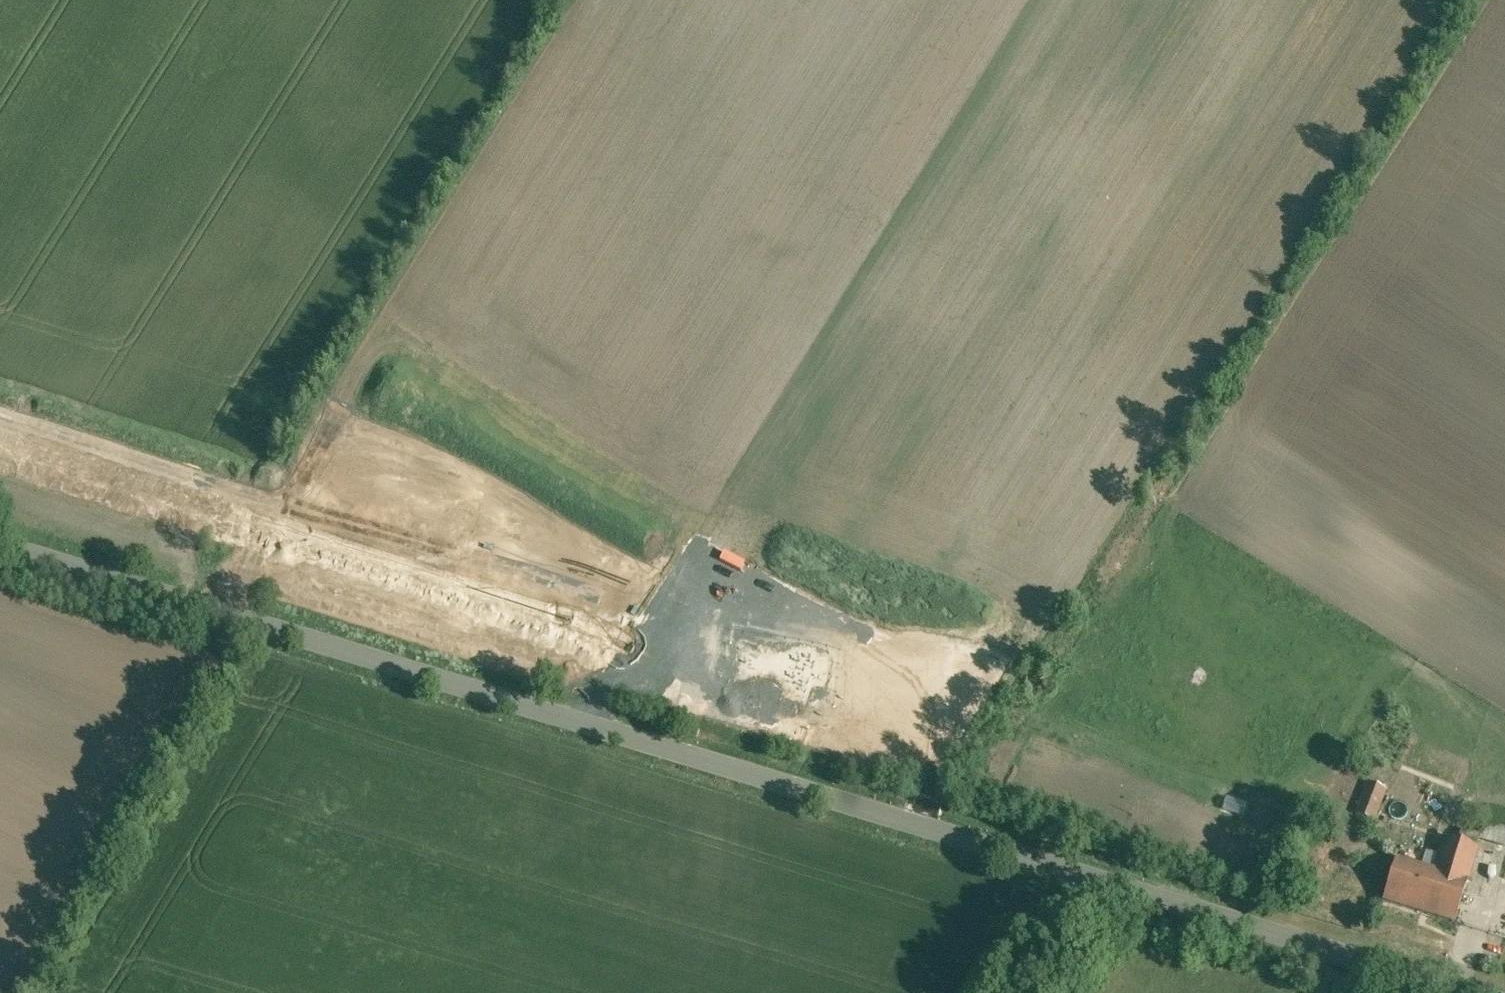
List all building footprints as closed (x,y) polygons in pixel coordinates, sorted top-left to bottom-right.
[(1366,784),(1358,819),(1375,823),(1383,788),(1366,784)] [(1473,869),(1440,857),(1425,900),(1491,923),(1504,884),(1504,844),(1485,837),(1473,869)]
